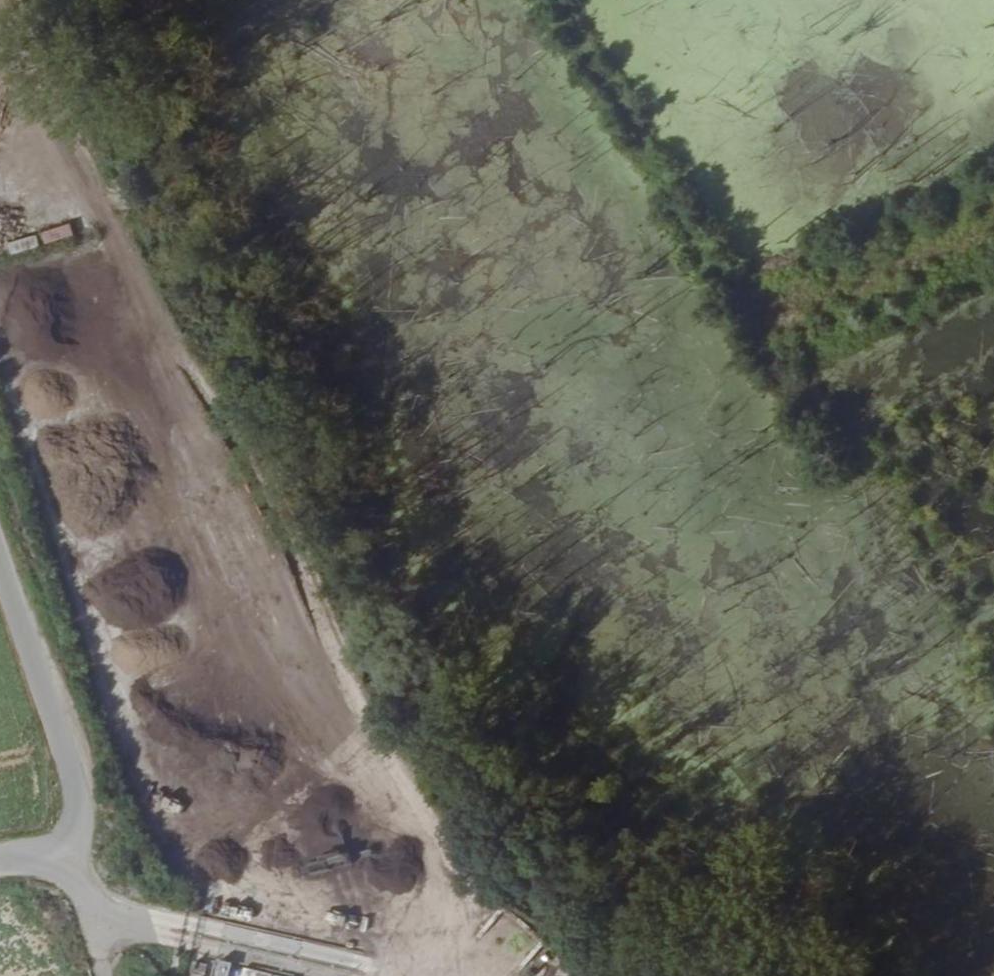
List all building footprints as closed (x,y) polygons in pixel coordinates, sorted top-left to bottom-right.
[(39,228),(42,242),(71,236),(68,222),(39,228)] [(299,959),(346,961),(347,945),(299,942),(299,959)] [(229,960),(214,957),(211,975),(225,975),(229,960)] [(204,967),(189,964),(187,975),(202,975),(204,967)] [(239,975),(270,975),(270,971),(241,966),(239,975)]
